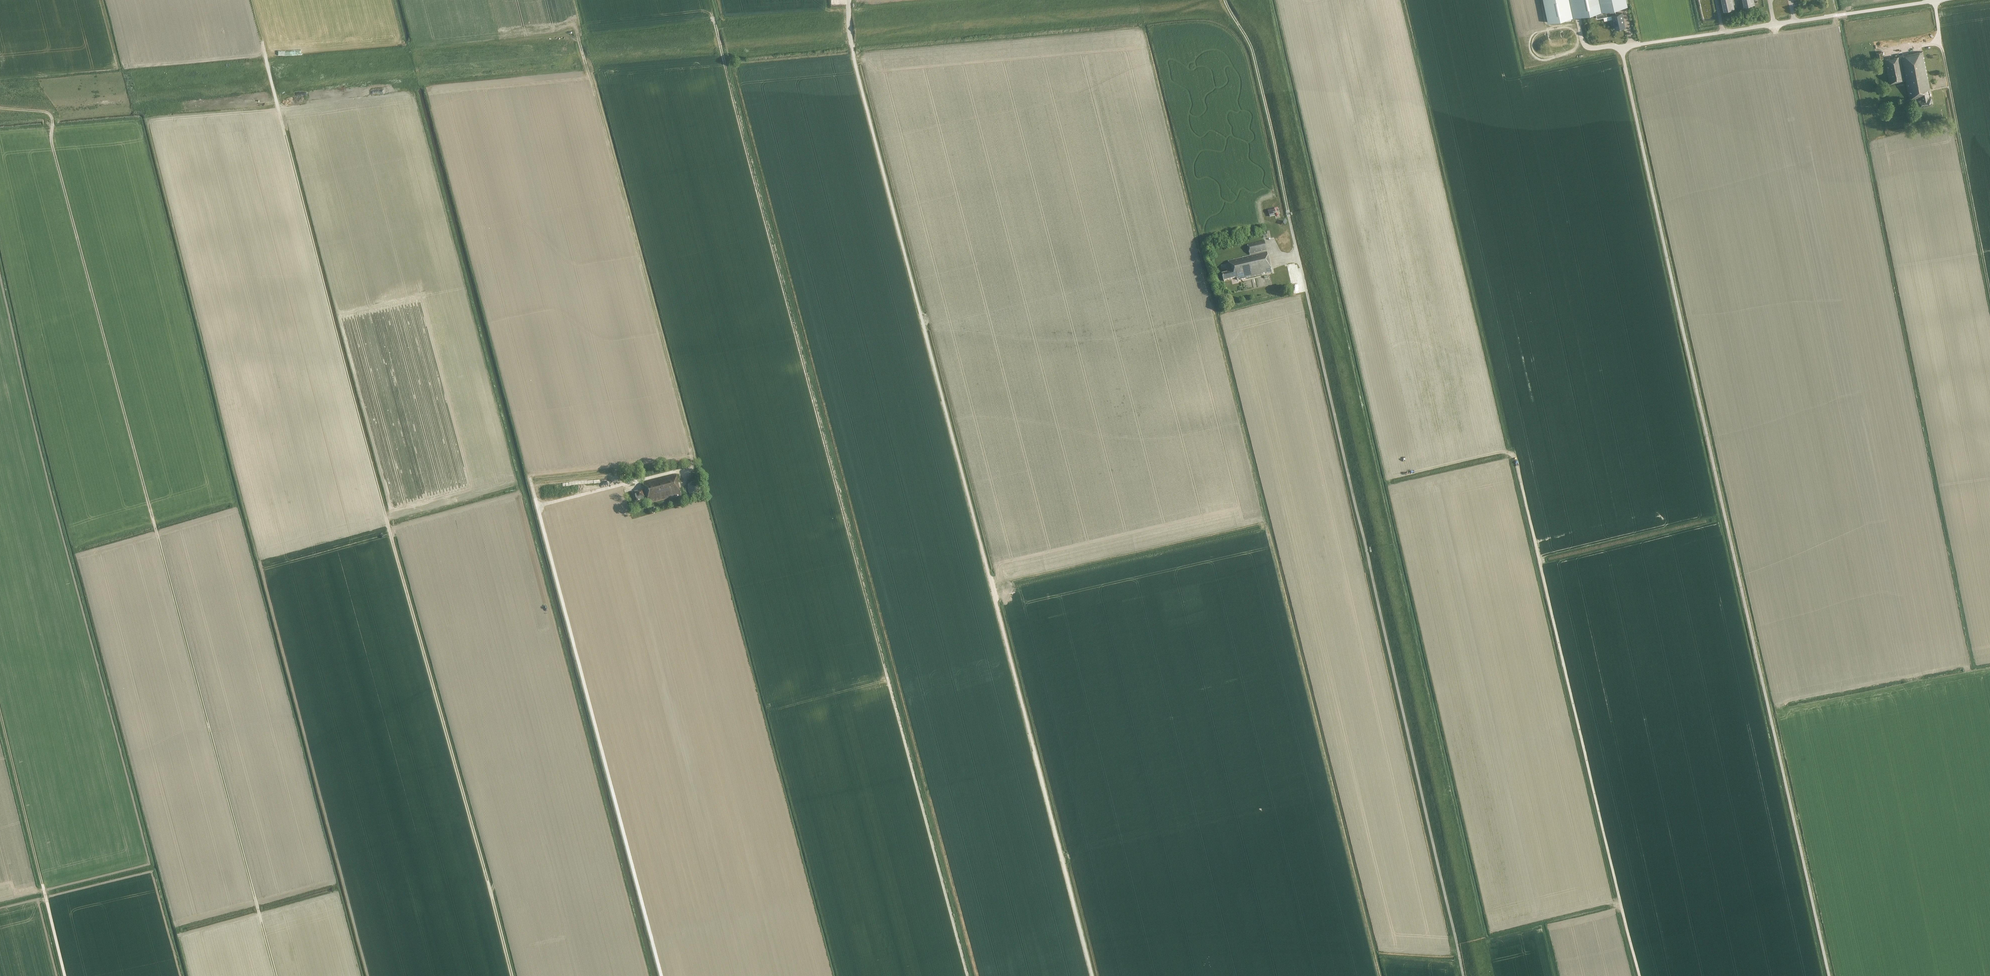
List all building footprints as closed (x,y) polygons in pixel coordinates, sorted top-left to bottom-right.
[(1548,22),(1573,17),(1569,0),(1544,0),(1548,22)] [(1573,17),(1596,12),(1601,11),(1599,0),(1569,0),(1573,17)] [(1601,11),(1615,8),(1627,5),(1626,0),(1599,0),(1601,11)] [(1724,11),(1735,8),(1733,0),(1721,0),(1724,11)] [(1601,11),(1596,12),(1597,18),(1612,15),(1616,14),(1615,8),(1601,11)] [(1613,19),(1611,20),(1613,24),(1614,24),(1615,29),(1625,27),(1623,22),(1624,22),(1622,12),(1616,14),(1612,15),(1613,19)] [(1923,51),(1885,59),(1889,83),(1906,80),(1909,99),(1920,97),(1920,99),(1918,99),(1919,106),(1932,104),(1931,97),(1929,97),(1928,90),(1930,90),(1923,51)] [(1267,250),(1264,240),(1247,245),(1250,255),(1267,250)] [(1272,272),(1267,251),(1228,261),(1231,272),(1223,274),(1224,280),(1237,277),(1238,279),(1242,278),(1242,279),(1272,272)] [(641,499),(646,498),(647,501),(647,504),(681,495),(680,493),(677,477),(676,477),(676,474),(643,482),(643,490),(634,492),(635,495),(637,501),(637,500),(641,500),(641,499)]
